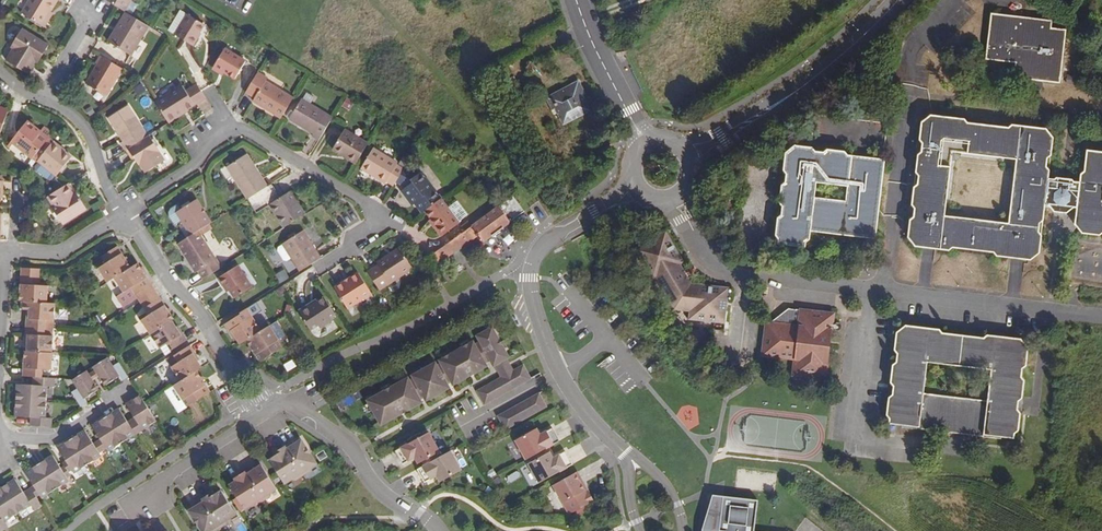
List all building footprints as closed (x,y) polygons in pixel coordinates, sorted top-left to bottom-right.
[(23,10),(29,0),(20,0),(16,6),(23,10)] [(58,0),(30,0),(22,14),(43,26),(58,0)] [(116,6),(124,12),(131,0),(105,0),(116,6)] [(180,11),(169,31),(176,35),(187,15),(180,11)] [(149,26),(136,18),(126,13),(117,28),(119,29),(111,44),(131,56),(149,26)] [(1015,63),(1013,78),(1030,80),(1043,81),(1060,83),(1066,30),(1051,28),(1052,21),(991,13),(985,59),(1015,63)] [(205,25),(188,15),(187,15),(176,35),(175,36),(193,46),(205,25)] [(111,44),(119,29),(117,28),(108,42),(111,44)] [(42,57),(49,46),(22,29),(11,47),(14,49),(6,61),(28,74),(36,61),(34,60),(38,55),(42,57)] [(225,49),(214,66),(235,79),(246,62),(225,49)] [(498,49),(485,56),(490,64),(502,58),(498,49)] [(122,69),(112,63),(101,56),(96,64),(98,64),(86,84),(106,96),(122,69)] [(511,62),(495,69),(499,78),(515,71),(511,62)] [(570,63),(556,70),(559,75),(568,71),(573,79),(577,77),(570,63)] [(556,70),(536,81),(542,93),(547,90),(550,97),(556,107),(580,94),(573,79),(568,71),(559,75),(556,70)] [(267,78),(258,73),(246,93),(255,98),(253,101),(281,118),(293,98),(265,81),(267,78)] [(1029,89),(1034,90),(1030,126),(1036,127),(1041,91),(1042,91),(1043,81),(1030,80),(1029,89)] [(169,123),(183,114),(182,113),(206,98),(197,84),(186,91),(182,85),(155,102),(169,123)] [(547,90),(542,93),(545,99),(550,97),(547,90)] [(148,96),(140,99),(143,108),(152,104),(148,96)] [(312,136),(319,140),(332,118),(301,99),(289,119),(313,133),(312,136)] [(121,143),(125,150),(148,136),(129,105),(109,118),(123,141),(121,143)] [(1085,161),(1084,171),(1080,174),(1079,182),(1074,181),(1072,180),(1056,178),(1054,179),(1048,179),(1050,170),(1047,166),(1048,158),(1051,156),(1054,137),(1046,129),(1030,126),(1012,124),(1008,127),(967,122),(964,119),(930,115),(921,122),(919,140),(920,141),(918,154),(917,155),(915,173),(918,176),(917,184),(913,187),(911,205),(912,206),(910,219),(910,220),(907,238),(915,247),(949,251),(953,248),(993,253),(996,256),(1030,260),(1040,253),(1042,235),(1039,232),(1040,224),(1044,221),(1045,204),(1048,205),(1053,212),(1066,214),(1073,208),(1076,208),(1074,224),(1081,234),(1100,236),(1101,234),(1101,163),(1085,161)] [(13,143),(32,159),(52,134),(43,127),(38,133),(34,130),(36,128),(27,121),(11,142),(13,143)] [(344,130),(333,149),(356,164),(368,144),(344,130)] [(159,151),(149,135),(148,136),(128,149),(134,159),(136,158),(146,173),(164,161),(158,152),(159,151)] [(57,176),(71,157),(52,142),(38,161),(57,176)] [(811,232),(876,239),(885,160),(848,155),(845,151),(827,149),(823,152),(815,151),(812,147),(795,145),(785,153),(783,171),(786,174),(785,182),(781,185),(779,203),(780,204),(778,217),(777,218),(775,235),(778,239),(777,244),(805,248),(806,243),(810,240),(811,232)] [(361,168),(386,183),(387,181),(394,186),(395,183),(403,170),(396,166),(397,164),(373,149),(361,168)] [(247,154),(244,156),(253,170),(256,168),(247,154)] [(244,156),(227,167),(247,199),(267,187),(256,168),(253,170),(244,156)] [(405,168),(403,170),(395,183),(405,188),(413,182),(411,179),(417,175),(405,168)] [(425,211),(441,199),(421,172),(417,175),(411,179),(413,182),(405,188),(401,191),(409,201),(411,199),(422,213),(425,211)] [(63,224),(86,209),(80,198),(78,200),(74,194),(68,184),(48,196),(49,197),(55,206),(52,207),(63,224)] [(269,205),(284,228),(305,214),(299,205),(297,206),(294,202),(296,200),(290,191),(280,198),(272,184),(267,187),(247,199),(256,214),(269,205)] [(525,211),(513,196),(432,255),(437,262),(446,255),(448,257),(479,234),(484,241),(499,231),(525,211)] [(43,200),(49,209),(52,207),(55,206),(49,197),(43,200)] [(441,199),(425,211),(431,219),(436,227),(434,228),(441,237),(459,223),(441,199)] [(177,212),(191,235),(198,231),(211,222),(205,213),(204,214),(201,210),(202,209),(196,200),(177,212)] [(347,227),(354,221),(347,213),(340,219),(347,227)] [(198,271),(203,279),(221,268),(198,231),(191,235),(177,244),(196,273),(198,271)] [(283,244),(300,271),(320,258),(303,231),(283,244)] [(690,318),(724,322),(728,289),(691,285),(689,281),(696,277),(687,263),(680,267),(679,264),(682,262),(665,233),(636,249),(653,278),(656,277),(675,308),(691,310),(690,318)] [(98,268),(107,282),(114,278),(131,267),(117,246),(101,257),(106,263),(98,268)] [(413,268),(400,248),(377,263),(379,265),(368,272),(379,290),(413,268)] [(858,255),(856,270),(867,271),(869,256),(858,255)] [(151,284),(138,263),(131,267),(114,278),(124,292),(131,288),(135,295),(151,284)] [(234,298),(251,287),(238,266),(218,278),(223,287),(226,285),(234,298)] [(21,268),(19,301),(30,302),(47,303),(48,286),(39,285),(40,269),(21,268)] [(285,270),(275,275),(280,284),(289,279),(285,270)] [(371,293),(358,273),(348,279),(349,281),(345,283),(344,282),(334,288),(347,308),(371,293)] [(110,285),(116,297),(122,293),(117,282),(110,285)] [(156,291),(151,284),(135,295),(140,301),(156,291)] [(144,308),(160,298),(156,291),(140,301),(144,308)] [(141,320),(150,334),(172,320),(174,319),(160,298),(144,308),(148,315),(141,320)] [(310,304),(298,312),(310,330),(318,325),(320,328),(333,320),(331,317),(335,314),(324,298),(317,302),(311,306),(310,304)] [(54,320),(55,303),(47,303),(30,302),(29,318),(27,318),(26,326),(45,328),(46,319),(54,320)] [(231,331),(240,344),(246,340),(261,331),(247,308),(240,313),(240,314),(224,324),(229,332),(231,331)] [(792,309),(789,308),(770,323),(779,324),(780,320),(788,314),(791,314),(792,309)] [(139,321),(148,315),(144,309),(135,314),(139,321)] [(826,380),(834,314),(792,309),(791,314),(788,314),(780,320),(779,324),(770,323),(766,322),(762,355),(794,359),(793,376),(826,380)] [(180,334),(172,320),(150,334),(159,348),(167,344),(171,351),(187,340),(182,333),(180,334)] [(276,321),(269,325),(279,340),(285,336),(276,321)] [(279,340),(269,325),(261,331),(246,340),(260,362),(276,351),(271,345),(279,340)] [(1019,412),(1021,399),(1022,399),(1025,381),(1022,377),(1023,369),(1026,366),(1028,348),(1021,339),(987,335),(983,337),(942,333),(940,329),(905,325),(896,332),(894,350),(897,354),(896,362),(892,365),(890,383),(891,383),(890,397),(889,397),(886,415),(889,419),(889,424),(902,425),(902,427),(1001,439),(1001,437),(1014,439),(1015,434),(1018,431),(1021,412),(1019,412)] [(45,328),(26,326),(26,335),(28,335),(27,351),(52,353),(53,336),(45,336),(45,328)] [(492,327),(477,336),(480,342),(490,360),(493,366),(497,364),(507,359),(509,357),(492,327)] [(451,382),(453,385),(487,366),(485,363),(475,344),(473,341),(460,349),(462,352),(455,356),(453,353),(439,360),(441,364),(451,382)] [(480,342),(475,344),(485,363),(490,360),(480,342)] [(171,367),(180,381),(197,371),(202,367),(193,354),(195,353),(190,345),(174,355),(178,362),(171,367)] [(51,370),(52,353),(27,351),(25,351),(23,376),(34,377),(37,377),(42,377),(43,369),(51,370)] [(121,381),(128,377),(119,362),(113,366),(107,357),(93,366),(96,371),(99,375),(105,386),(119,377),(121,381)] [(502,372),(504,376),(513,371),(511,367),(507,359),(497,364),(502,372)] [(424,397),(426,400),(449,387),(448,384),(437,366),(436,362),(412,375),(414,379),(424,397)] [(437,366),(448,384),(451,382),(441,364),(437,366)] [(531,379),(524,365),(513,371),(504,376),(477,391),(485,405),(531,379)] [(81,407),(87,402),(85,398),(98,390),(92,380),(89,375),(86,371),(72,380),(78,388),(71,392),(81,407)] [(92,380),(99,375),(96,371),(89,375),(92,380)] [(187,407),(210,392),(197,371),(180,381),(173,386),(187,407)] [(17,384),(16,400),(46,402),(47,386),(54,387),(54,378),(42,377),(37,377),(37,385),(33,385),(17,384)] [(422,402),(420,399),(410,381),(408,377),(367,400),(381,425),(422,402)] [(414,379),(410,381),(420,399),(424,397),(414,379)] [(179,412),(187,407),(173,386),(165,391),(179,412)] [(547,407),(539,393),(498,416),(505,430),(547,407)] [(137,421),(133,423),(137,428),(140,426),(141,427),(146,428),(156,421),(140,395),(126,404),(135,417),(137,421)] [(46,402),(16,400),(15,416),(31,417),(35,418),(34,426),(51,427),(52,418),(45,418),(46,402)] [(119,409),(105,417),(122,443),(132,436),(134,431),(133,431),(137,428),(133,423),(130,425),(128,422),(119,409)] [(122,443),(105,417),(92,426),(100,439),(102,442),(99,445),(103,450),(106,448),(108,451),(122,443)] [(517,439),(528,459),(532,457),(545,450),(561,440),(554,427),(546,432),(545,435),(541,434),(538,428),(517,439)] [(93,444),(85,430),(71,439),(88,465),(101,456),(99,452),(103,450),(99,445),(96,447),(93,444)] [(423,461),(425,465),(438,458),(436,454),(440,452),(429,432),(395,451),(403,464),(411,459),(411,456),(415,457),(419,463),(423,461)] [(88,465),(71,439),(58,448),(66,461),(68,464),(64,467),(66,470),(68,472),(71,470),(74,473),(88,465)] [(293,442),(285,447),(303,475),(311,471),(312,467),(317,463),(310,451),(308,453),(306,450),(308,449),(302,439),(294,444),(293,442)] [(303,475),(285,447),(278,451),(281,456),(278,458),(276,456),(269,460),(285,484),(292,479),(296,480),(303,475)] [(547,453),(545,450),(532,457),(534,460),(530,463),(541,482),(574,463),(567,450),(559,455),(558,458),(554,457),(551,451),(547,453)] [(462,470),(451,451),(438,458),(425,465),(417,469),(425,483),(433,478),(433,475),(437,476),(441,482),(462,470)] [(70,475),(68,472),(66,470),(63,472),(61,469),(53,455),(39,464),(55,489),(69,481),(67,477),(70,475)] [(55,489),(39,464),(25,472),(34,486),(36,489),(32,491),(36,497),(39,495),(41,498),(55,489)] [(253,467),(245,472),(263,501),(271,496),(272,492),(277,489),(269,477),(268,478),(266,475),(268,474),(262,465),(254,470),(253,467)] [(585,482),(576,467),(552,481),(568,510),(593,497),(588,488),(585,489),(582,484),(585,482)] [(263,501),(245,472),(237,477),(241,482),(238,484),(236,481),(229,485),(244,510),(252,505),(256,506),(263,501)] [(15,479),(2,487),(18,513),(31,505),(34,511),(41,506),(36,497),(32,491),(26,495),(24,492),(15,479)] [(0,530),(2,530),(8,527),(5,522),(18,513),(2,487),(0,488),(0,530)] [(210,494),(202,499),(221,528),(228,523),(229,519),(236,514),(221,490),(214,494),(216,497),(213,499),(210,494)] [(761,498),(711,493),(707,530),(757,530),(761,498)] [(202,499),(194,504),(196,506),(188,511),(194,520),(196,519),(198,521),(196,523),(201,530),(215,530),(221,528),(202,499)]
